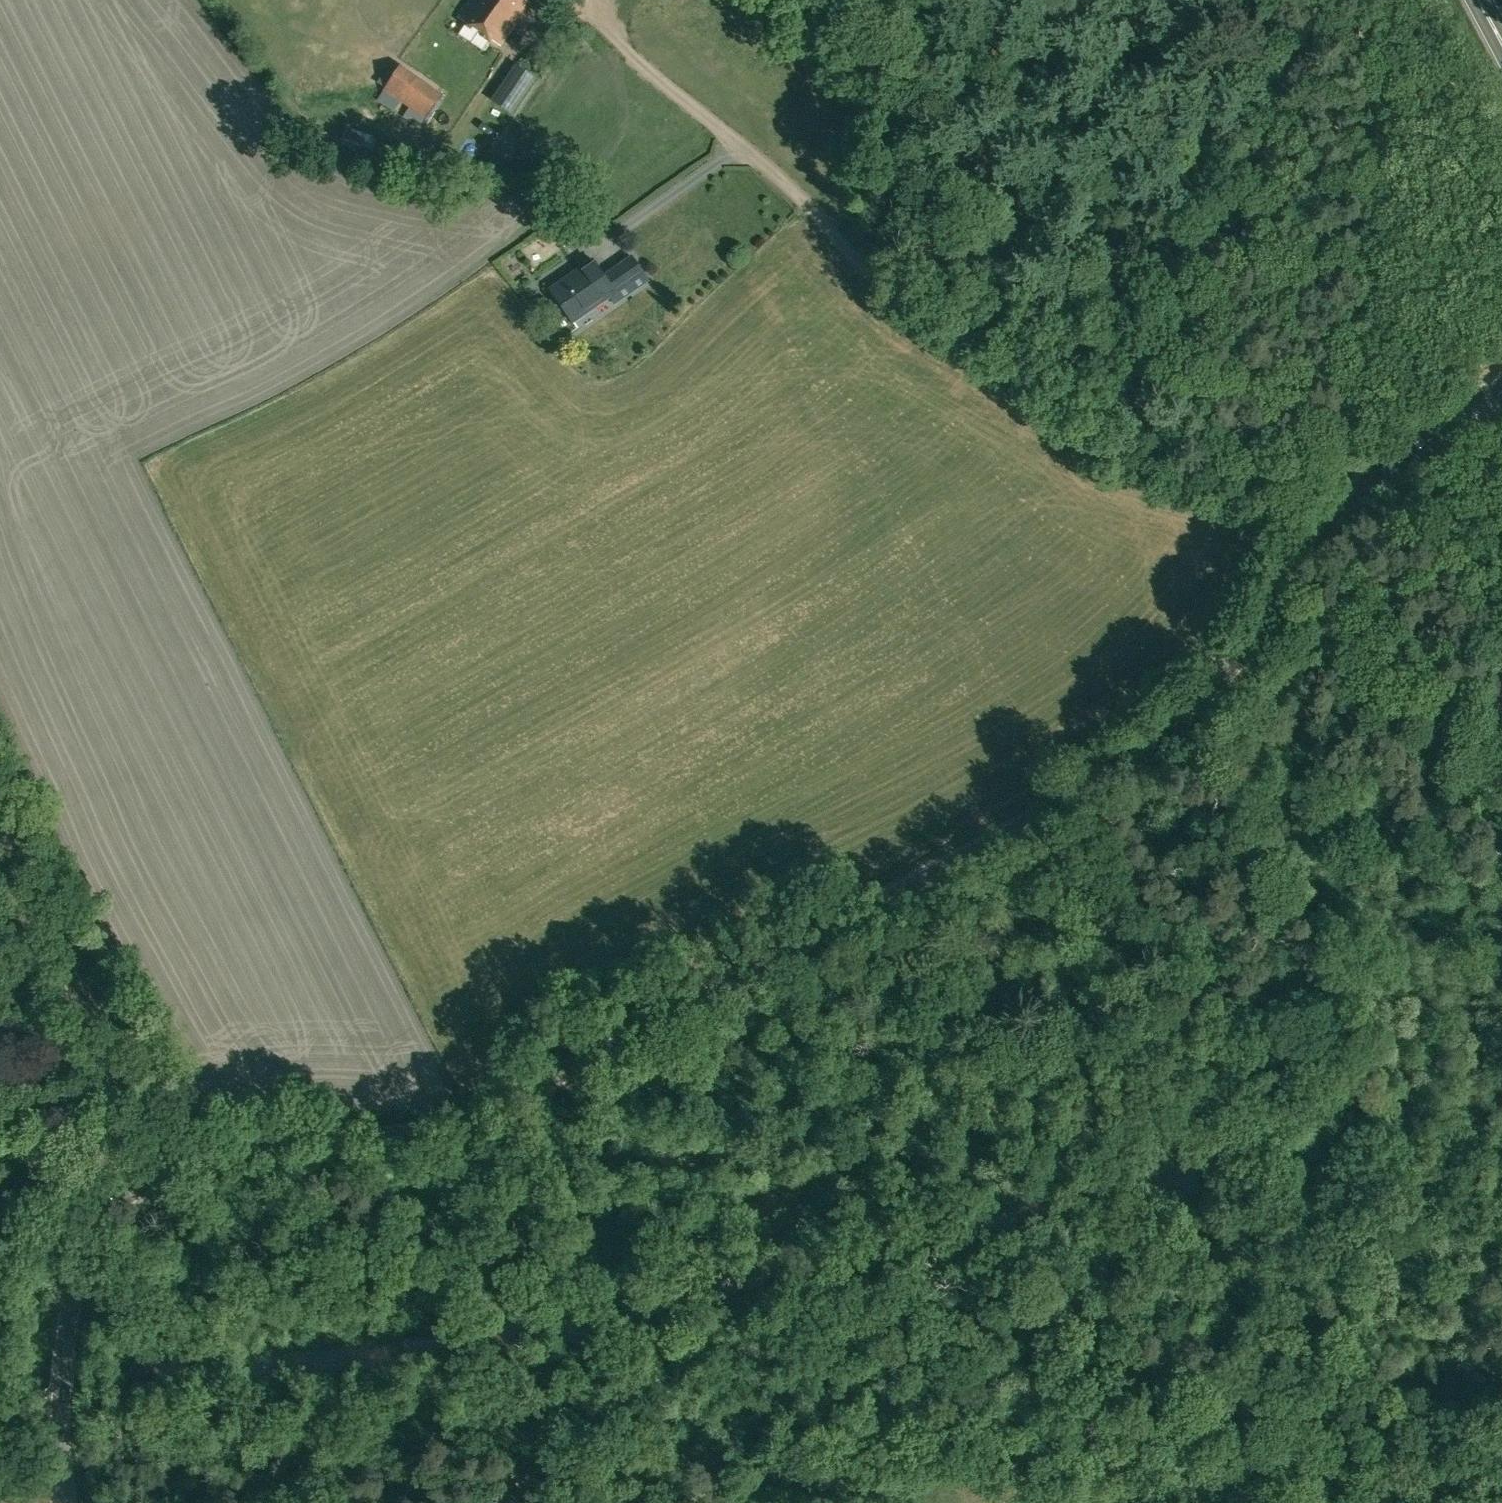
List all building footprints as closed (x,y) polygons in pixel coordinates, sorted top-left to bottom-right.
[(528,0),(469,0),(459,15),(500,43),(530,1),(528,0)] [(443,92),(399,63),(383,89),(426,117),(443,92)] [(533,78),(517,66),(494,99),(510,111),(533,78)] [(605,274),(593,257),(550,287),(574,320),(610,295),(615,301),(648,278),(632,255),(605,274)]
